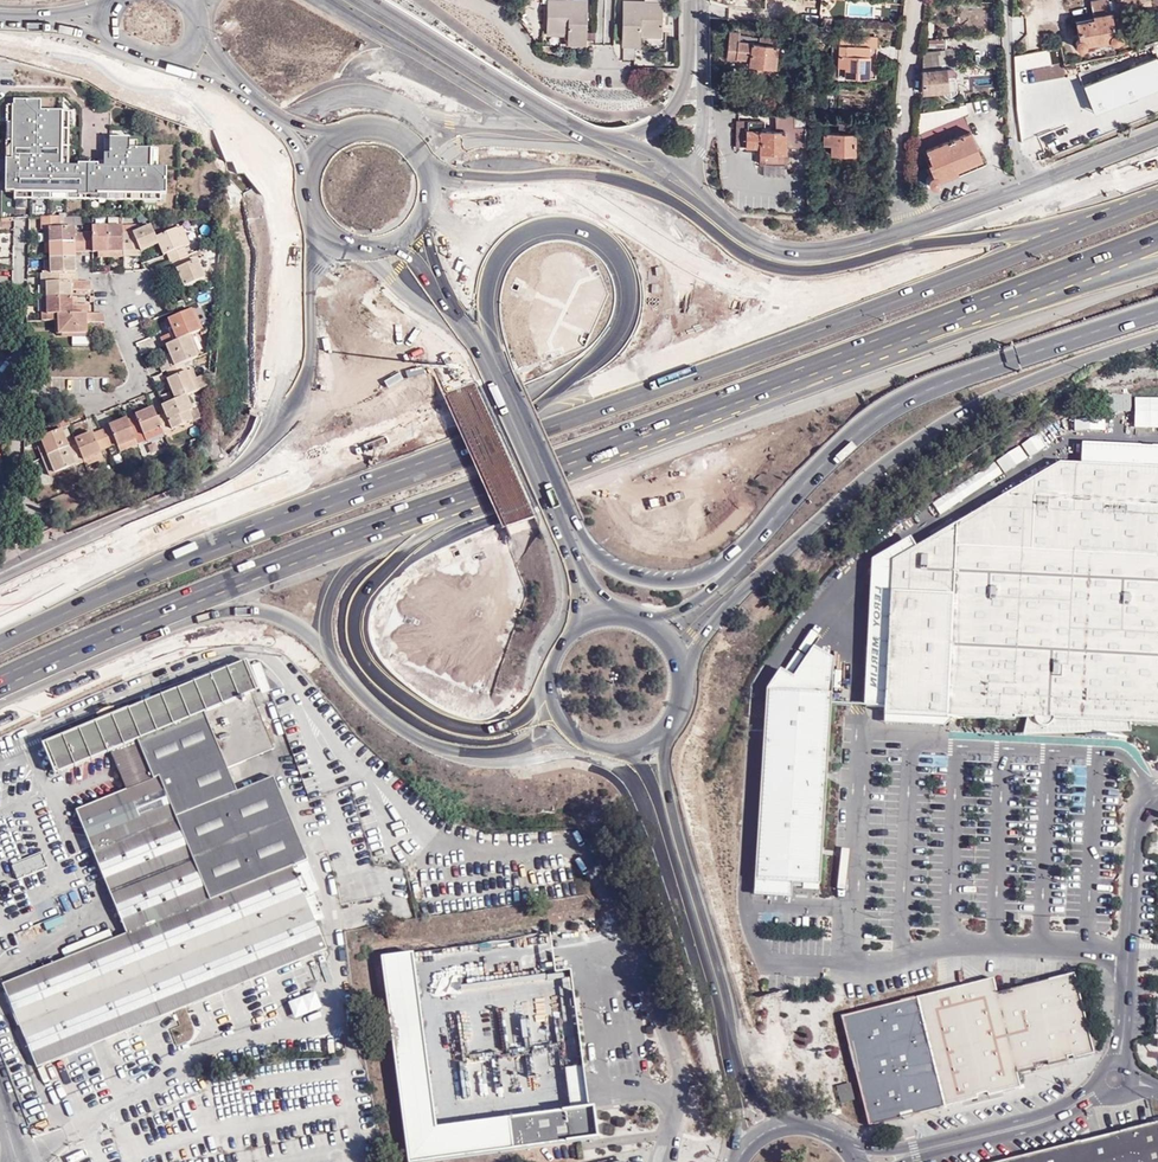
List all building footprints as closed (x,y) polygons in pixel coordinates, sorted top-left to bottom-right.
[(546,26),(568,27),(568,31),(567,40),(587,40),(588,0),(547,0),(546,26)] [(646,0),(624,0),(623,42),(642,42),(642,30),(664,31),(664,2),(646,1),(646,0)] [(1107,0),(1093,0),(1090,1),(1093,18),(1075,22),(1079,39),(1076,41),(1076,46),(1078,49),(1081,49),(1084,48),(1086,44),(1108,39),(1111,42),(1115,42),(1118,39),(1118,35),(1113,32),(1107,0)] [(822,38),(822,24),(819,23),(810,23),(810,38),(822,38)] [(749,59),(748,65),(774,67),(777,39),(759,37),(759,38),(738,35),(739,32),(729,31),(726,58),(735,59),(735,57),(749,59)] [(836,76),(867,77),(868,46),(876,47),(877,37),(855,36),(855,46),(838,45),(836,76)] [(838,36),(838,45),(855,46),(855,36),(838,36)] [(868,46),(867,77),(874,77),(876,47),(868,46)] [(923,51),(920,92),(955,89),(953,66),(946,67),(944,49),(923,51)] [(7,100),(5,192),(168,196),(167,169),(158,168),(158,150),(139,150),(139,140),(104,139),(104,166),(70,165),(70,112),(41,111),(42,101),(7,100)] [(758,148),(758,153),(786,153),(786,132),(762,131),(761,121),(736,121),(735,147),(758,148)] [(823,132),(823,139),(829,139),(829,145),(830,154),(854,154),(854,123),(838,123),(838,132),(823,132)] [(956,169),(979,159),(981,159),(969,130),(924,148),(929,161),(926,162),(931,174),(926,178),(926,181),(929,186),(933,188),(939,184),(940,179),(957,172),(956,169)] [(982,166),(979,159),(956,169),(957,172),(958,176),(982,166)] [(60,216),(40,217),(40,228),(50,228),(50,244),(74,243),(74,233),(74,228),(68,227),(68,216),(60,216)] [(92,232),(83,233),(84,252),(94,252),(99,252),(108,252),(108,227),(92,227),(92,232)] [(122,227),(108,227),(108,252),(122,251),(123,251),(123,235),(122,227)] [(133,234),(123,235),(123,251),(123,257),(133,257),(133,252),(141,252),(158,245),(157,240),(151,227),(133,234)] [(182,229),(177,231),(184,249),(190,246),(182,229)] [(177,231),(157,240),(158,245),(163,256),(167,254),(171,263),(187,257),(184,249),(177,231)] [(74,233),(74,243),(75,253),(84,252),(83,233),(74,233)] [(74,243),(50,244),(50,255),(50,259),(75,258),(75,253),(74,243)] [(190,264),(187,257),(171,263),(174,271),(176,270),(184,288),(205,279),(198,262),(190,264)] [(50,272),(50,274),(59,274),(60,282),(72,281),(78,281),(78,273),(76,273),(75,258),(50,259),(50,262),(50,272)] [(176,270),(174,271),(171,272),(179,290),(184,288),(176,270)] [(47,297),(73,297),(72,290),(72,281),(60,282),(59,274),(50,274),(41,274),(41,283),(46,283),(47,297)] [(72,290),(90,290),(90,281),(78,281),(72,281),(72,290)] [(47,321),(59,321),(59,315),(89,314),(88,304),(77,305),(73,305),(73,297),(47,297),(47,321)] [(189,336),(199,332),(190,311),(171,319),(174,328),(171,329),(168,330),(169,335),(160,339),(163,347),(165,346),(172,343),(189,336)] [(86,324),(104,323),(104,314),(94,314),(89,314),(59,315),(59,321),(64,321),(65,334),(86,333),(86,324)] [(198,357),(189,336),(172,343),(176,352),(174,353),(175,357),(168,360),(158,364),(161,373),(166,370),(183,363),(198,357)] [(172,343),(165,346),(169,354),(166,355),(168,360),(175,357),(174,353),(176,352),(172,343)] [(186,396),(195,392),(183,363),(166,370),(169,378),(167,380),(175,400),(186,396)] [(1130,411),(1130,394),(1104,394),(1104,411),(1130,411)] [(161,428),(164,434),(184,424),(180,416),(188,412),(192,410),(186,396),(175,400),(161,406),(164,414),(157,417),(161,428)] [(142,434),(143,436),(161,428),(157,417),(153,407),(134,415),(135,417),(127,420),(134,437),(142,434)] [(180,416),(184,424),(192,421),(188,412),(180,416)] [(65,419),(49,426),(52,433),(40,438),(42,444),(47,455),(67,447),(61,430),(69,427),(65,419)] [(101,431),(108,448),(116,444),(117,447),(135,439),(134,437),(127,420),(127,419),(109,426),(109,428),(101,431)] [(146,441),(164,434),(161,428),(143,436),(146,441)] [(100,451),(108,448),(101,431),(94,435),(93,432),(74,441),(76,445),(83,461),(102,454),(100,451)] [(120,452),(137,444),(135,439),(117,447),(120,452)] [(1080,463),(1157,467),(1157,446),(1081,443),(1080,463)] [(38,446),(42,458),(47,455),(42,444),(38,446)] [(54,473),(83,461),(76,445),(68,448),(67,447),(47,455),(54,473)] [(83,461),(85,466),(103,459),(102,454),(83,461)] [(42,458),(41,458),(48,476),(54,473),(47,455),(42,458)] [(886,708),(886,714),(954,717),(955,717),(1015,720),(1015,717),(1028,718),(1034,718),(1034,721),(1035,723),(1036,724),(1037,726),(1039,727),(1041,728),(1044,728),(1046,728),(1047,727),(1049,726),(1051,725),(1052,723),(1053,722),(1053,721),(1054,719),(1087,721),(1092,728),(1120,729),(1120,723),(1130,723),(1157,725),(1157,467),(1080,463),(1060,462),(916,546),(893,560),(886,708)] [(870,561),(869,591),(877,592),(871,705),(871,707),(886,708),(893,560),(916,546),(911,537),(870,561)] [(869,591),(863,707),(871,707),(871,705),(877,592),(869,591)] [(780,668),(766,688),(768,689),(831,693),(834,660),(814,646),(792,677),(780,668)] [(248,661),(240,664),(251,692),(258,689),(248,661)] [(269,690),(259,661),(251,665),(262,693),(269,690)] [(127,710),(49,742),(44,744),(56,774),(111,751),(127,790),(77,810),(127,934),(112,940),(68,958),(3,984),(36,1067),(327,949),(315,922),(306,899),(305,895),(293,867),(308,861),(273,777),(236,791),(227,768),(273,748),(251,692),(240,664),(127,710)] [(825,787),(831,693),(768,689),(761,796),(755,879),(819,884),(825,787)] [(48,739),(49,742),(127,710),(125,707),(48,739)] [(947,724),(954,717),(886,714),(885,721),(947,724)] [(1129,732),(1130,723),(1120,723),(1120,729),(1092,728),(1087,721),(1054,719),(1053,721),(1053,722),(1052,723),(1051,725),(1049,726),(1047,727),(1046,728),(1044,728),(1041,728),(1039,727),(1037,726),(1036,724),(1035,723),(1034,721),(1034,718),(1028,718),(1023,735),(1129,732)] [(47,867),(42,854),(11,866),(17,880),(47,867)] [(320,889),(308,861),(293,867),(305,895),(320,889)] [(306,899),(315,922),(324,918),(315,895),(306,899)] [(68,958),(112,940),(108,931),(64,949),(68,958)] [(567,1143),(563,1110),(436,1125),(413,952),(382,957),(409,1161),(422,1161),(567,1143)] [(1007,1030),(1085,1010),(1075,974),(998,993),(1007,1030)] [(931,1049),(1007,1030),(998,993),(995,978),(918,997),(931,1049)] [(856,1068),(931,1049),(918,997),(843,1016),(856,1068)] [(1095,1052),(1085,1010),(1007,1030),(1017,1071),(1033,1067),(1033,1065),(1048,1061),(1048,1063),(1067,1059),(1066,1056),(1074,1054),(1074,1057),(1095,1052)] [(1017,1071),(1007,1030),(931,1049),(944,1105),(977,1097),(976,1094),(988,1091),(989,1094),(1021,1086),(1017,1071)] [(944,1105),(931,1049),(856,1068),(870,1124),(900,1117),(899,1113),(911,1110),(912,1114),(944,1105)] [(584,1068),(566,1070),(572,1109),(589,1107),(584,1068)] [(854,1097),(850,1080),(837,1084),(842,1100),(854,1097)] [(567,1143),(599,1138),(595,1106),(589,1107),(572,1109),(563,1110),(567,1143)] [(50,1123),(45,1111),(28,1118),(33,1130),(50,1123)] [(1099,1136),(1106,1161),(1157,1161),(1157,1121),(1099,1136)] [(1099,1136),(1079,1142),(1028,1155),(1002,1161),(1000,1161),(1106,1161),(1099,1136)]
